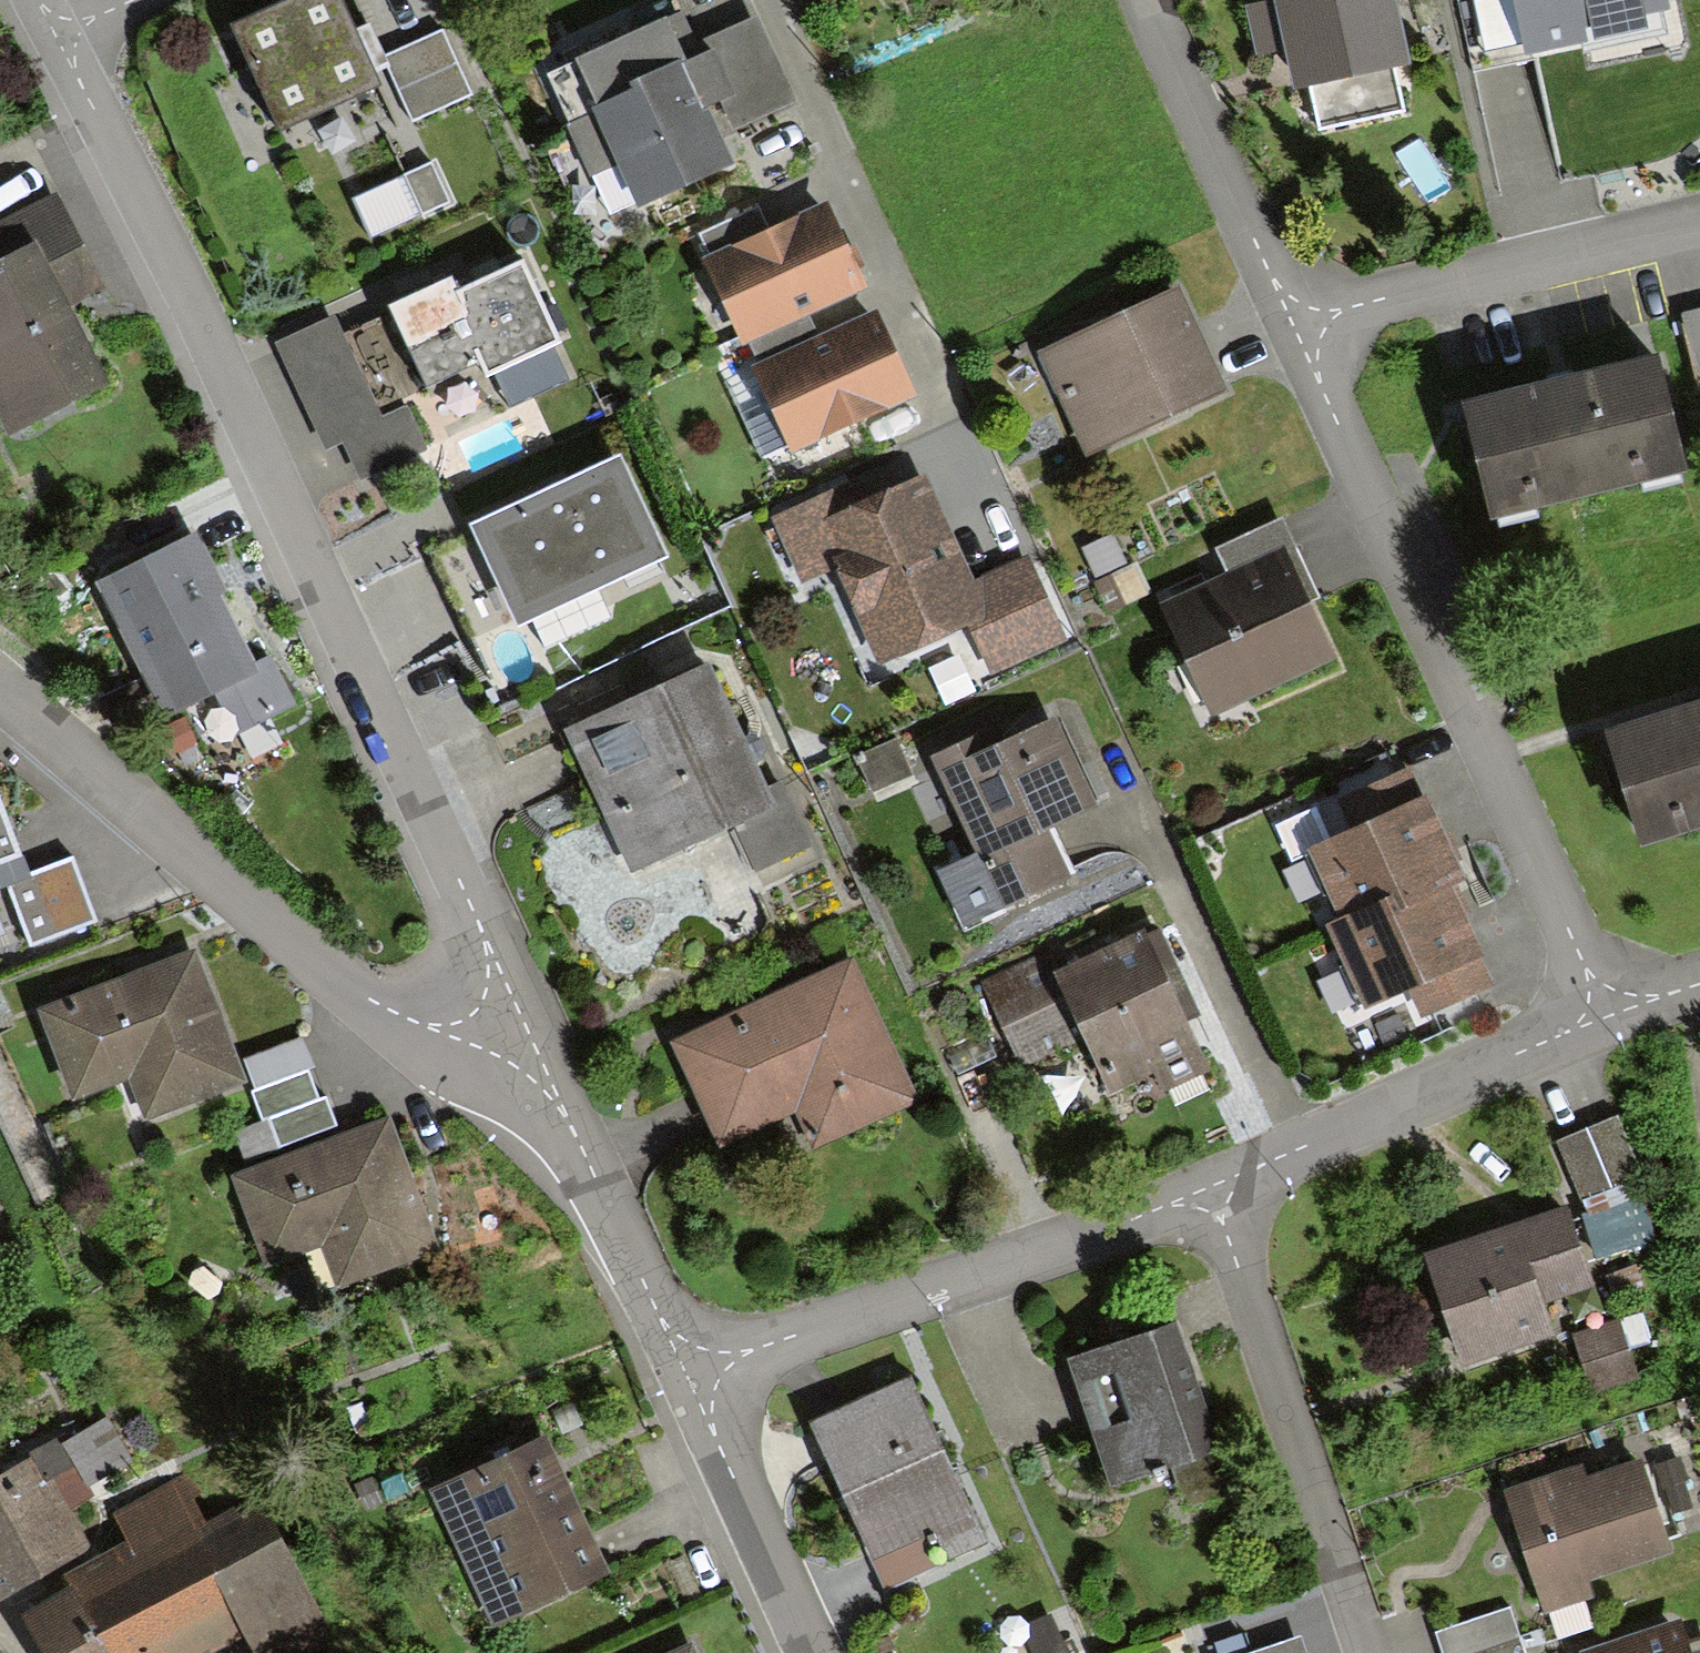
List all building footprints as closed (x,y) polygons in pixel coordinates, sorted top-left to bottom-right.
[(228,21),(277,131),(381,85),(343,0),(275,0),(228,21)] [(1390,0),(1259,0),(1249,2),(1258,49),(1291,42),(1298,76),(1401,55),(1390,0)] [(1646,0),(1515,0),(1523,45),(1650,23),(1646,0)] [(668,17),(547,68),(573,130),(594,121),(626,198),(718,160),(707,134),(781,103),(746,20),(680,48),(668,17)] [(443,30),(386,55),(414,119),(471,95),(443,30)] [(451,202),(433,161),(349,198),(367,239),(451,202)] [(87,379),(48,300),(90,280),(48,194),(0,218),(0,422),(87,379)] [(689,229),(701,257),(757,233),(745,205),(689,229)] [(701,257),(735,335),(794,309),(848,286),(814,208),(757,233),(701,257)] [(557,343),(520,262),(456,291),(450,276),(384,305),(423,390),(480,364),(485,375),(557,343)] [(1209,388),(1165,293),(1033,353),(1077,448),(1209,388)] [(1668,314),(1684,389),(1699,386),(1699,307),(1668,314)] [(735,335),(749,366),(808,340),(794,309),(735,335)] [(384,423),(381,417),(335,316),(276,343),(325,449),(341,442),(384,423)] [(808,340),(749,366),(782,443),(895,394),(862,317),(808,340)] [(1644,357),(1455,401),(1480,506),(1668,462),(1644,357)] [(407,405),(381,417),(384,423),(341,442),(357,478),(426,448),(407,405)] [(665,554),(619,456),(467,526),(513,624),(665,554)] [(910,461),(769,519),(794,580),(830,566),(870,661),(967,621),(988,672),(1056,643),(1021,559),(961,584),(910,461)] [(1221,587),(1281,562),(1290,558),(1274,521),(1206,549),(1221,587)] [(197,531),(95,582),(163,719),(214,694),(234,734),(297,703),(272,652),(252,662),(220,599),(229,594),(197,531)] [(1320,656),(1281,562),(1221,587),(1158,613),(1197,707),(1320,656)] [(711,661),(570,725),(634,865),(731,821),(753,870),(808,844),(778,779),(767,784),(711,661)] [(1605,729),(1636,833),(1699,814),(1699,701),(1605,729)] [(989,730),(931,757),(975,851),(934,869),(962,928),(1076,874),(1054,827),(1098,806),(1056,716),(995,744),(989,730)] [(911,774),(895,739),(857,757),(873,792),(911,774)] [(1449,859),(1460,855),(1417,749),(1348,777),(1362,813),(1319,830),(1348,900),(1449,859)] [(24,854),(0,791),(0,863),(24,854)] [(96,920),(72,856),(5,882),(28,945),(96,920)] [(1491,965),(1449,859),(1348,900),(1337,905),(1365,975),(1408,958),(1422,993),(1491,965)] [(1202,1057),(1144,917),(1054,954),(1076,1008),(1105,1077),(1159,1054),(1167,1072),(1202,1057)] [(193,947),(41,1005),(76,1097),(130,1077),(146,1119),(244,1082),(193,947)] [(1076,1008),(1054,954),(981,984),(1004,1038),(1076,1008)] [(853,961),(673,1046),(719,1142),(796,1106),(814,1143),(916,1095),(853,961)] [(253,1089),(306,1070),(315,1066),(305,1038),(243,1060),(253,1089)] [(242,1158),(336,1125),(325,1095),(317,1098),(306,1070),(253,1089),(264,1119),(232,1130),(242,1158)] [(1611,1108),(1552,1129),(1572,1186),(1631,1165),(1611,1108)] [(389,1115),(236,1168),(268,1262),(322,1244),(337,1286),(436,1252),(389,1115)] [(1631,1236),(1626,1196),(1582,1201),(1587,1241),(1631,1236)] [(1561,1198),(1431,1234),(1461,1340),(1537,1318),(1526,1281),(1580,1266),(1561,1198)] [(1625,1311),(1574,1325),(1588,1376),(1639,1362),(1625,1311)] [(1233,1489),(1177,1321),(1066,1358),(1110,1488),(1171,1468),(1184,1506),(1233,1489)] [(913,1373),(809,1420),(886,1590),(990,1543),(913,1373)] [(537,1416),(428,1467),(491,1603),(601,1552),(537,1416)] [(87,1551),(68,1513),(91,1502),(83,1488),(130,1464),(107,1420),(0,1474),(0,1596),(87,1551)] [(1681,1455),(1654,1464),(1662,1490),(1666,1489),(1674,1511),(1691,1505),(1683,1482),(1690,1480),(1681,1455)] [(1583,1464),(1505,1488),(1543,1612),(1598,1595),(1594,1580),(1676,1555),(1646,1458),(1587,1476),(1583,1464)] [(43,1652),(209,1652),(242,1637),(250,1652),(291,1652),(320,1639),(252,1500),(200,1526),(178,1480),(115,1511),(132,1546),(70,1576),(75,1586),(23,1612),(43,1652)] [(1435,1632),(1442,1652),(1525,1652),(1509,1607),(1435,1632)] [(1580,1651),(1580,1652),(1699,1652),(1699,1636),(1688,1640),(1680,1617),(1580,1651)] [(1299,1637),(1251,1652),(1304,1652),(1299,1637)] [(667,1652),(696,1652),(691,1642),(667,1652)]
